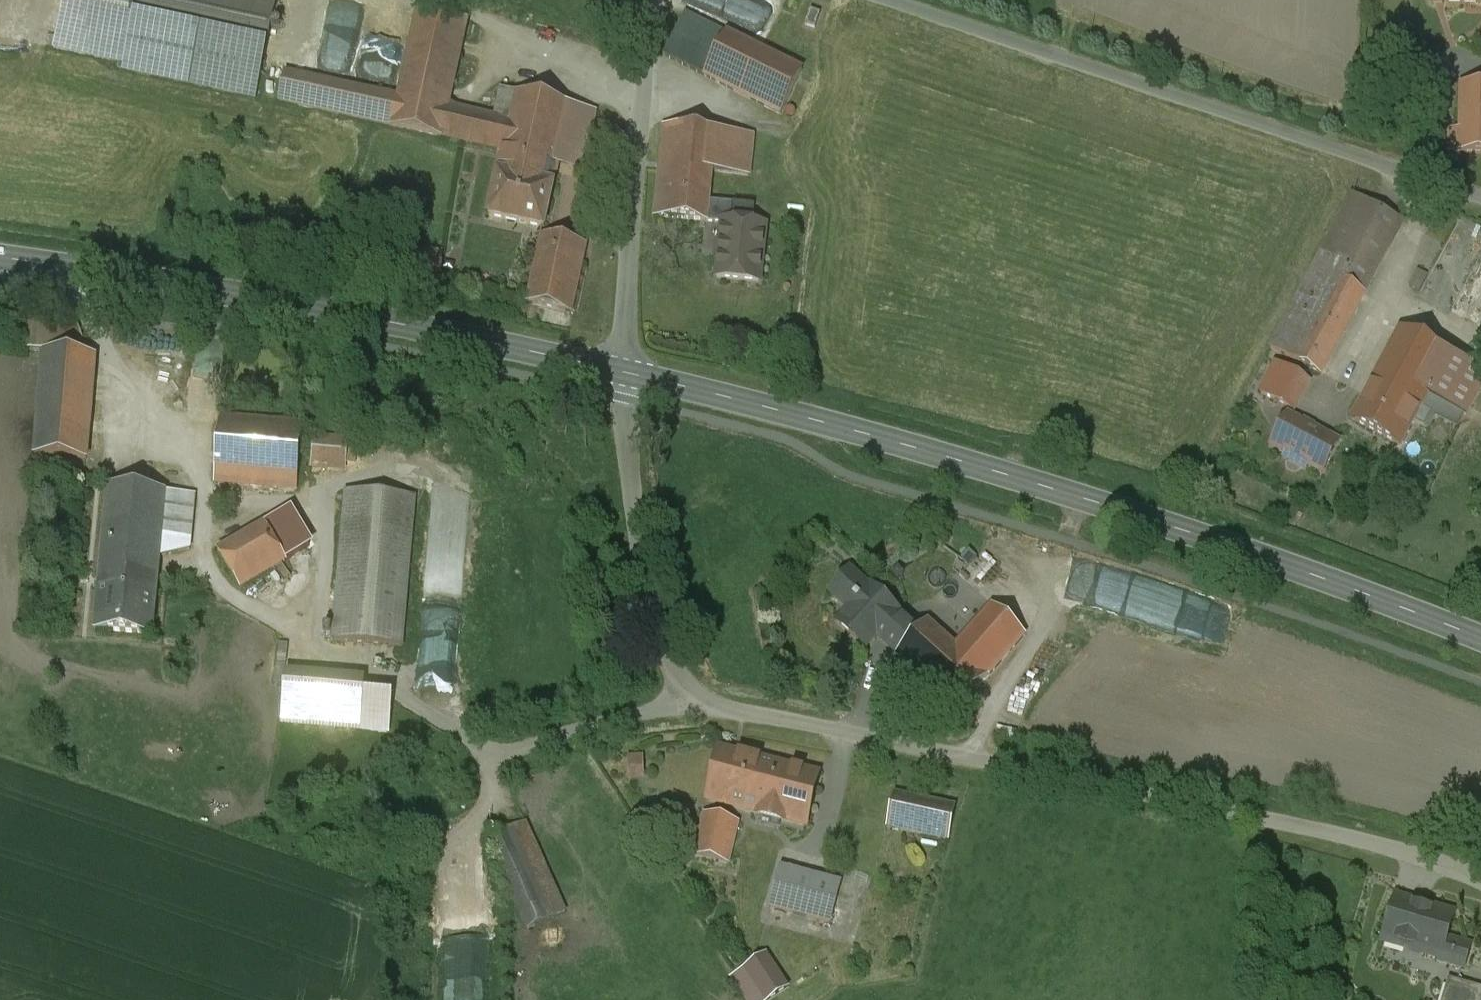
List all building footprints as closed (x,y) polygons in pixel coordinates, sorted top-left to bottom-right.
[(52,47),(122,63),(127,38),(126,38),(134,0),(62,0),(52,47)] [(126,38),(127,38),(262,67),(276,0),(134,0),(126,38)] [(467,20),(418,10),(398,97),(392,126),(392,127),(440,138),(447,107),(467,20)] [(820,13),(810,10),(805,23),(815,27),(820,13)] [(725,33),(684,12),(662,55),(703,76),(725,33)] [(802,71),(725,33),(703,76),(780,114),(802,71)] [(398,97),(285,72),(279,101),(378,123),(392,126),(398,97)] [(1460,85),(1459,130),(1449,130),(1449,153),(1480,153),(1480,85),(1460,85)] [(494,117),(447,107),(441,137),(503,151),(516,94),(500,90),(494,117)] [(570,106),(516,93),(516,94),(503,151),(502,153),(557,165),(582,171),(595,112),(570,106)] [(752,135),(663,126),(659,167),(711,172),(748,176),(752,135)] [(557,165),(502,153),(488,216),(543,228),(557,165)] [(711,172),(659,167),(654,217),(706,222),(708,202),(711,172)] [(1352,194),(1270,348),(1294,362),(1338,280),(1364,294),(1402,222),(1352,194)] [(754,206),(708,202),(706,222),(722,224),(722,222),(752,225),(754,206)] [(752,225),(722,222),(722,224),(717,278),(759,282),(764,226),(752,225)] [(586,246),(540,236),(526,303),(571,313),(586,246)] [(1364,294),(1338,280),(1294,362),(1320,375),(1364,294)] [(30,326),(29,349),(73,350),(73,327),(30,326)] [(1447,357),(1400,331),(1373,380),(1422,406),(1426,399),(1447,357)] [(95,356),(43,351),(34,455),(86,459),(95,356)] [(1447,357),(1426,399),(1441,406),(1463,417),(1466,418),(1471,410),(1480,390),(1480,375),(1447,357)] [(1308,383),(1276,365),(1260,394),(1292,411),(1308,383)] [(1422,406),(1373,380),(1351,421),(1400,447),(1413,423),(1422,406)] [(1436,416),(1441,406),(1426,399),(1422,406),(1413,423),(1428,431),(1436,416)] [(1458,426),(1463,417),(1441,406),(1436,416),(1458,426)] [(302,423),(220,416),(214,480),(296,487),(302,423)] [(1337,444),(1287,417),(1271,447),(1286,455),(1284,458),(1305,469),(1307,466),(1321,473),(1337,444)] [(353,468),(353,436),(319,436),(319,468),(353,468)] [(166,492),(106,487),(101,547),(160,552),(166,492)] [(194,495),(166,492),(160,552),(190,549),(194,495)] [(414,498),(345,492),(333,641),(401,647),(414,498)] [(284,512),(218,551),(239,587),(306,549),(284,512)] [(913,534),(889,559),(900,570),(924,545),(913,534)] [(160,552),(101,547),(94,631),(153,636),(160,552)] [(897,611),(870,587),(868,589),(849,571),(830,592),(850,610),(837,623),(864,647),(884,625),(906,644),(917,632),(895,613),(897,611)] [(992,605),(955,646),(965,655),(934,690),(957,710),(1025,635),(992,605)] [(906,644),(896,655),(934,690),(965,655),(955,646),(927,621),(917,632),(906,644)] [(363,692),(283,686),(280,722),(360,729),(362,705),(363,692)] [(778,766),(719,750),(706,799),(766,815),(778,766)] [(632,754),(633,776),(649,775),(648,753),(632,754)] [(817,775),(778,765),(778,766),(766,815),(804,825),(817,775)] [(953,816),(891,803),(885,827),(948,841),(953,816)] [(738,823),(704,814),(694,856),(727,864),(738,823)] [(543,905),(508,829),(486,838),(520,915),(543,905)] [(671,830),(655,833),(656,838),(672,836),(671,830)] [(839,884),(780,868),(769,908),(829,924),(839,884)] [(1436,910),(1395,898),(1382,941),(1418,952),(1423,953),(1436,910)] [(1436,910),(1423,953),(1440,958),(1453,915),(1436,910)] [(1477,953),(1479,943),(1459,941),(1458,951),(1477,953)] [(1423,953),(1418,952),(1414,966),(1435,973),(1440,958),(1423,953)] [(743,969),(764,999),(768,999),(788,987),(767,954),(743,969)] [(486,963),(448,964),(449,999),(487,999),(486,963)] [(1456,982),(1451,999),(1480,999),(1480,989),(1456,982)]
